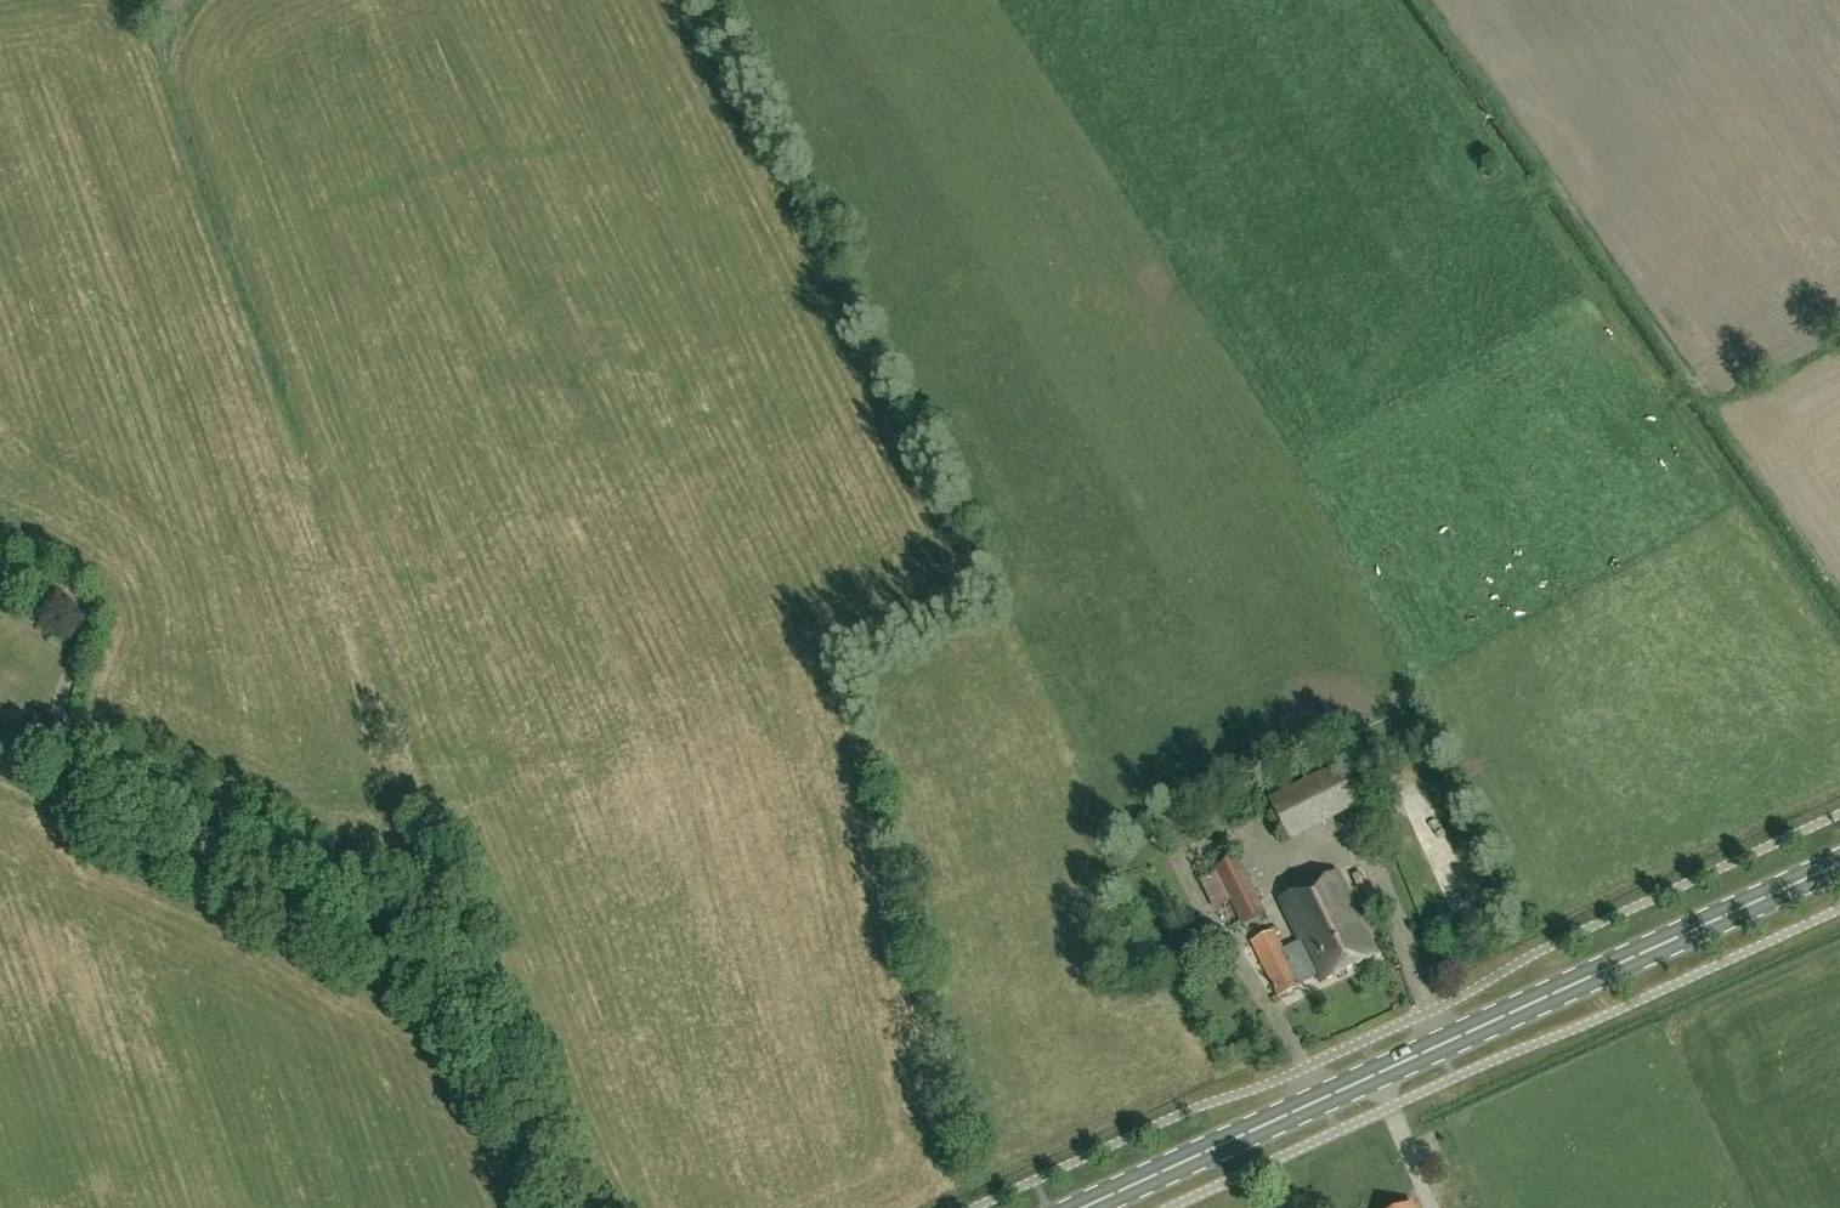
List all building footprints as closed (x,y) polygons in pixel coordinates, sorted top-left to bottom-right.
[(1321,759),(1256,787),(1274,828),(1339,799),(1321,759)] [(1266,910),(1239,855),(1216,865),(1243,921),(1266,910)] [(1380,953),(1340,871),(1282,899),(1304,942),(1286,951),(1276,930),(1254,941),(1281,996),(1303,985),(1302,983),(1319,974),(1323,981),(1380,953)]
